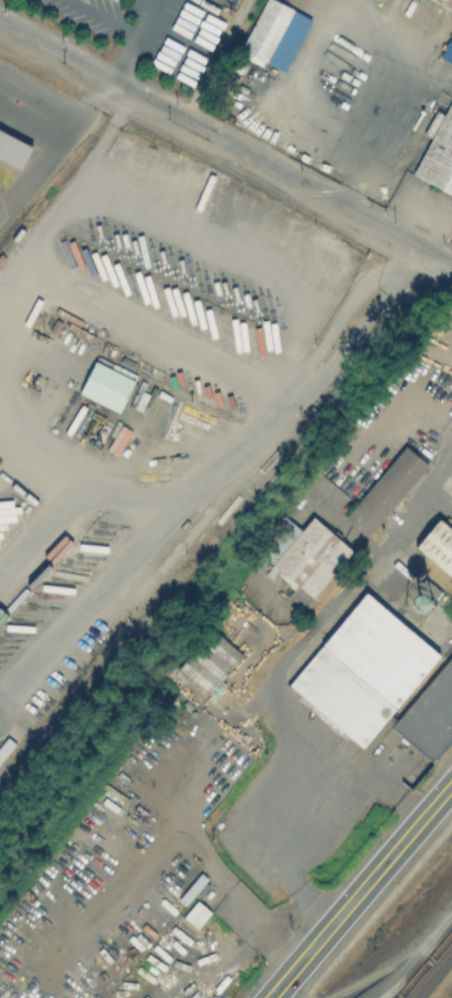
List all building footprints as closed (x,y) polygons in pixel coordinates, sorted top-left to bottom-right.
[(276,0),(264,0),(238,54),(262,65),(264,62),(285,72),(311,17),(276,0)] [(451,9),(451,0),(433,0),(451,9)] [(440,57),(451,63),(451,31),(440,57)] [(413,173),(451,99),(451,194),(413,173)] [(24,169),(0,157),(0,125),(37,144),(24,169)] [(83,396),(98,361),(136,378),(120,413),(83,396)] [(435,468),(370,540),(345,517),(411,445),(435,468)] [(359,552),(316,605),(266,563),(309,511),(359,552)] [(437,516),(451,529),(451,582),(411,547),(437,516)] [(399,708),(451,645),(451,737),(428,766),(377,726),(348,760),(308,726),(310,723),(273,691),(359,589),(432,651),(391,701),(399,708)] [(213,627),(243,654),(209,693),(178,666),(213,627)] [(184,905),(198,890),(201,894),(211,883),(200,873),(177,898),(184,905)] [(182,916),(196,928),(211,911),(197,899),(182,916)]
